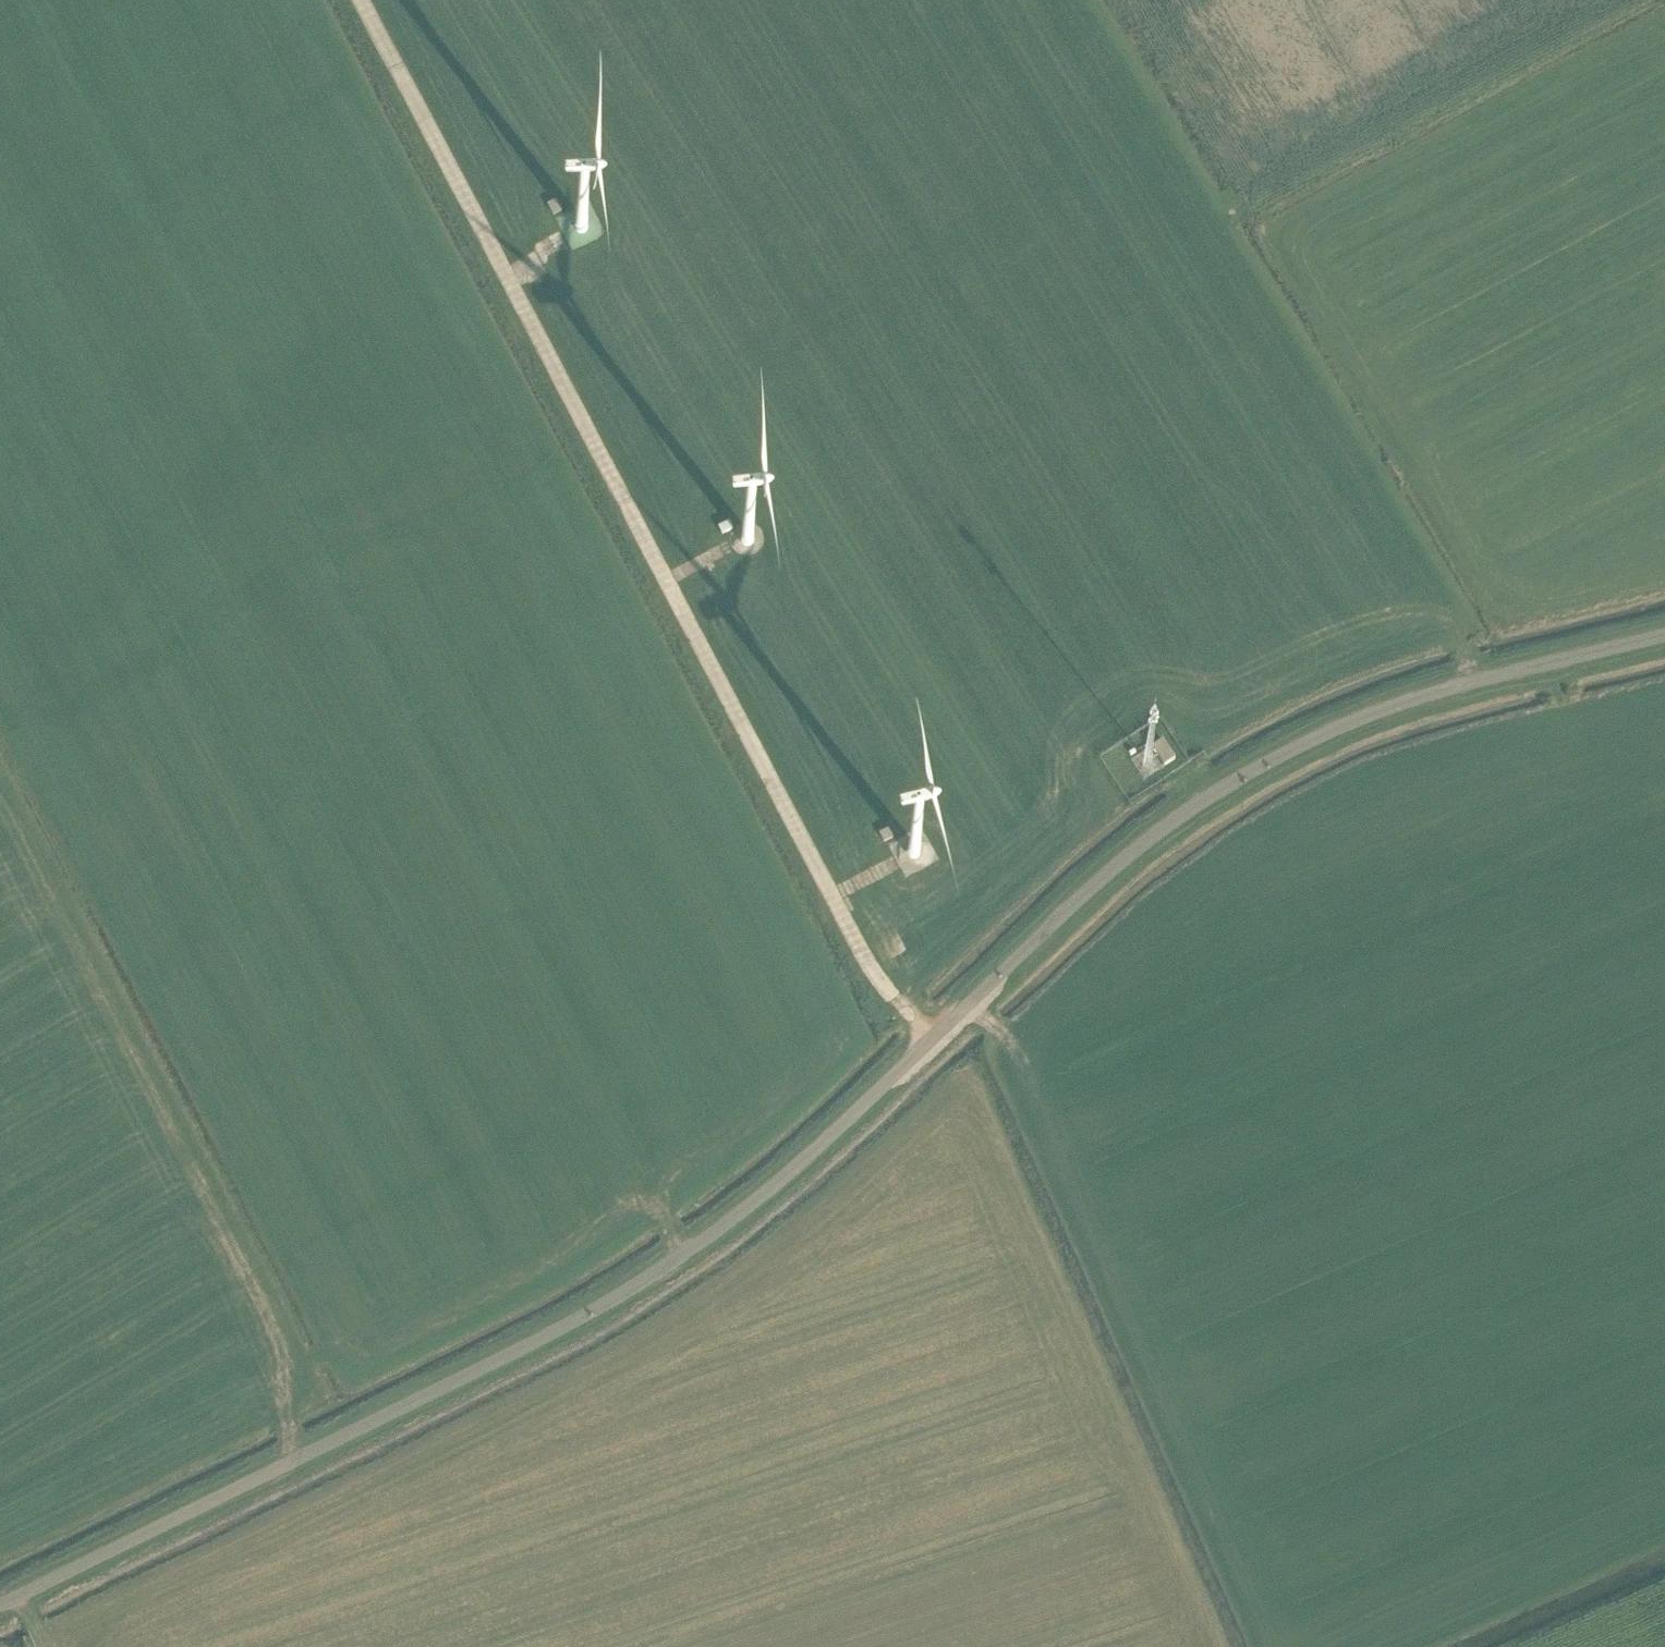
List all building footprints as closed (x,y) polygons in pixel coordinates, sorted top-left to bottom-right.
[(581,220),(580,220),(579,220),(578,220),(577,221),(576,221),(576,222),(575,223),(575,224),(574,225),(574,226),(574,227),(575,228),(575,229),(576,230),(576,231),(577,232),(578,232),(578,233),(579,233),(581,233),(582,233),(583,233),(584,232),(585,232),(585,231),(586,230),(587,229),(587,228),(587,227),(588,226),(587,225),(587,224),(587,223),(586,222),(585,221),(584,221),(583,220),(582,220),(581,220)] [(748,533),(747,533),(746,533),(745,533),(744,533),(743,534),(742,535),(741,536),(741,537),(740,538),(740,539),(740,540),(740,541),(741,542),(741,543),(742,544),(743,544),(744,545),(745,545),(746,546),(747,546),(748,546),(749,545),(750,545),(751,544),(752,544),(752,543),(753,542),(753,541),(753,540),(753,539),(753,538),(753,537),(752,536),(752,535),(751,534),(750,534),(749,533),(748,533)] [(1175,759),(1162,741),(1151,747),(1164,766),(1175,759)] [(916,846),(915,846),(914,845),(913,845),(912,846),(911,846),(910,846),(909,847),(908,848),(908,849),(907,850),(907,851),(907,852),(907,853),(907,854),(907,855),(908,856),(909,857),(910,858),(911,858),(912,859),(913,859),(914,859),(915,859),(916,858),(917,858),(918,857),(919,856),(919,855),(920,854),(920,853),(920,852),(920,851),(920,850),(919,849),(919,848),(918,847),(917,847),(916,846)] [(891,932),(871,942),(880,961),(900,951),(891,932)]
